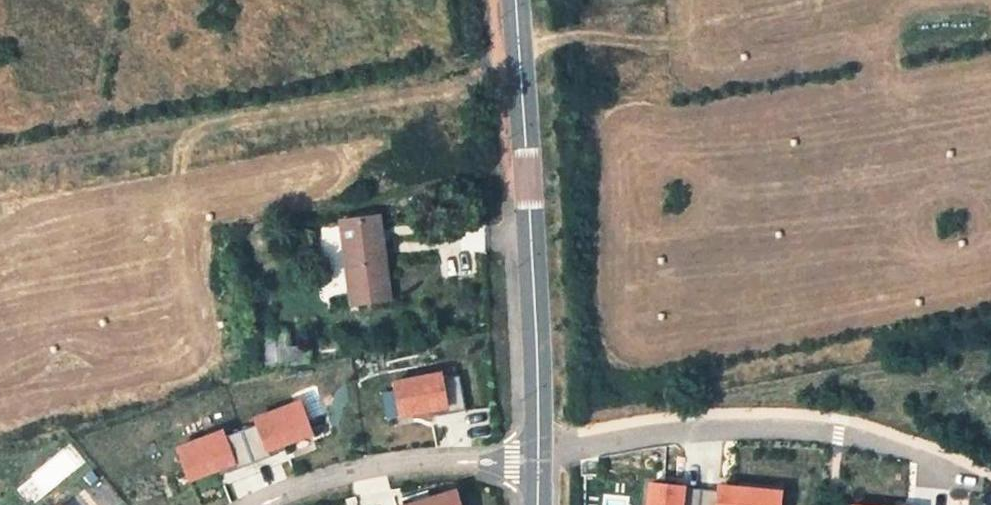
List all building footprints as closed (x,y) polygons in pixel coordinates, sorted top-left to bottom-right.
[(342,222),(345,247),(354,304),(388,299),(380,242),(377,217),(342,222)] [(290,366),(285,334),(262,337),(266,369),(290,366)] [(288,349),(290,366),(310,363),(307,346),(288,349)] [(441,371),(394,380),(400,418),(431,412),(431,417),(464,410),(458,378),(445,379),(441,371)] [(301,400),(253,417),(256,426),(228,436),(223,428),(176,446),(190,482),(235,465),(237,469),(270,456),(269,452),(314,434),(301,400)] [(646,504),(781,504),(783,489),(719,484),(718,491),(648,482),(646,504)] [(458,488),(405,504),(463,504),(458,488)]
